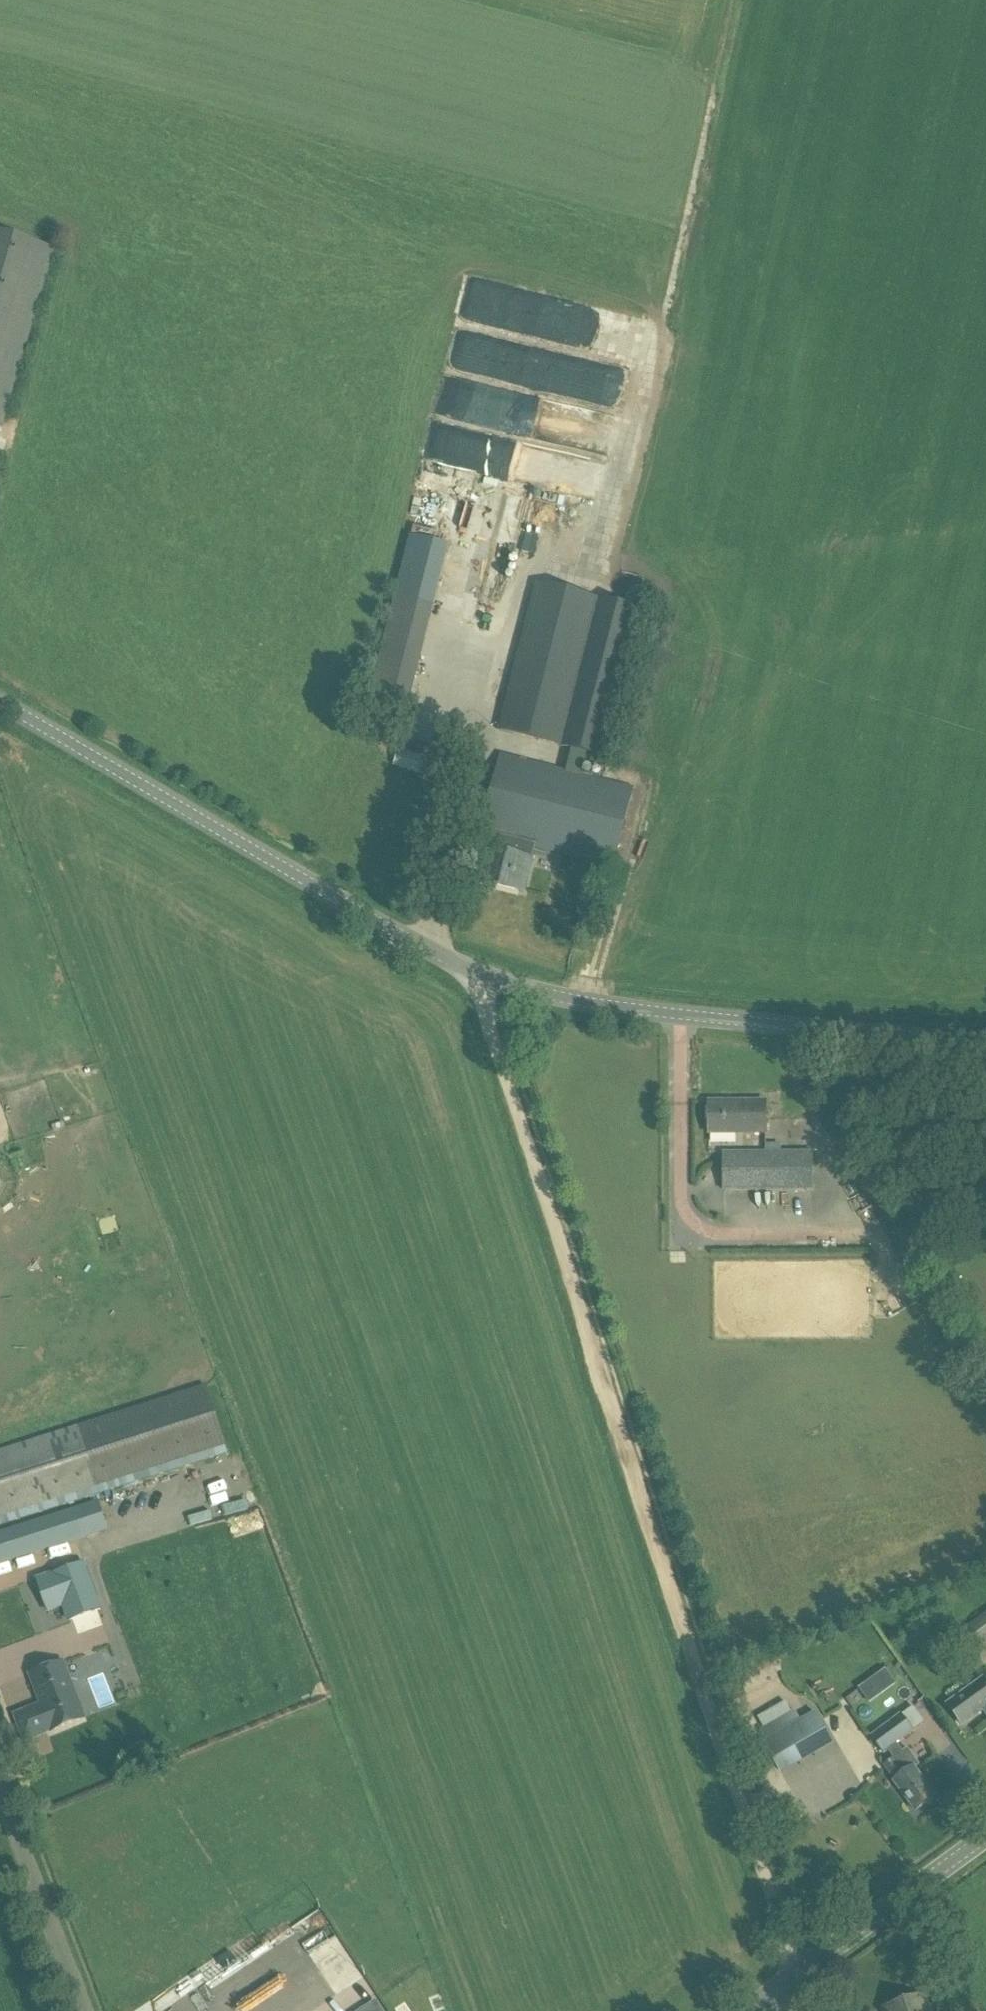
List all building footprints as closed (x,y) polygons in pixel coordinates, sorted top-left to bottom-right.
[(53,252),(0,236),(0,429),(1,429),(53,252)] [(454,450),(451,473),(592,495),(599,455),(428,428),(423,456),(440,458),(441,448),(454,450)] [(463,487),(439,606),(464,611),(488,492),(463,487)] [(512,572),(518,516),(492,513),(486,569),(512,572)] [(598,601),(536,586),(498,733),(560,749),(598,601)] [(396,596),(365,719),(414,730),(421,698),(413,696),(435,605),(396,596)] [(598,601),(560,749),(603,760),(640,612),(598,601)] [(484,849),(476,882),(524,894),(533,861),(532,860),(535,847),(614,867),(634,789),(502,756),(482,834),(490,835),(486,849),(484,849)] [(709,1102),(709,1135),(766,1136),(767,1103),(709,1102)] [(813,1153),(723,1154),(725,1193),(813,1193),(813,1153)] [(773,1220),(773,1230),(790,1229),(790,1220),(773,1220)] [(0,1452),(0,1525),(226,1453),(205,1387),(0,1452)] [(0,1535),(0,1565),(45,1550),(87,1537),(88,1536),(80,1510),(78,1510),(0,1535)] [(103,1610),(86,1563),(38,1580),(49,1613),(64,1608),(69,1622),(103,1610)] [(965,1631),(978,1648),(985,1643),(985,1616),(965,1631)] [(56,1662),(75,1657),(66,1625),(47,1631),(56,1662)] [(40,1705),(14,1715),(24,1742),(86,1719),(65,1662),(29,1675),(40,1705)] [(949,1706),(960,1722),(981,1708),(985,1715),(985,1683),(984,1681),(949,1706)] [(794,1713),(760,1733),(766,1744),(763,1745),(779,1773),(831,1743),(815,1715),(800,1724),(794,1713)] [(902,1716),(873,1738),(885,1754),(889,1751),(895,1760),(886,1767),(896,1781),(893,1783),(916,1813),(936,1798),(915,1770),(921,1766),(909,1750),(905,1753),(898,1744),(915,1732),(902,1716)] [(329,1992),(353,1977),(337,1951),(313,1965),(329,1992)] [(300,1990),(286,1994),(291,2010),(305,2005),(300,1990)] [(886,2010),(887,2010),(929,2010),(924,1998),(886,2010)] [(361,2010),(382,2010),(376,2002),(361,2010)]
